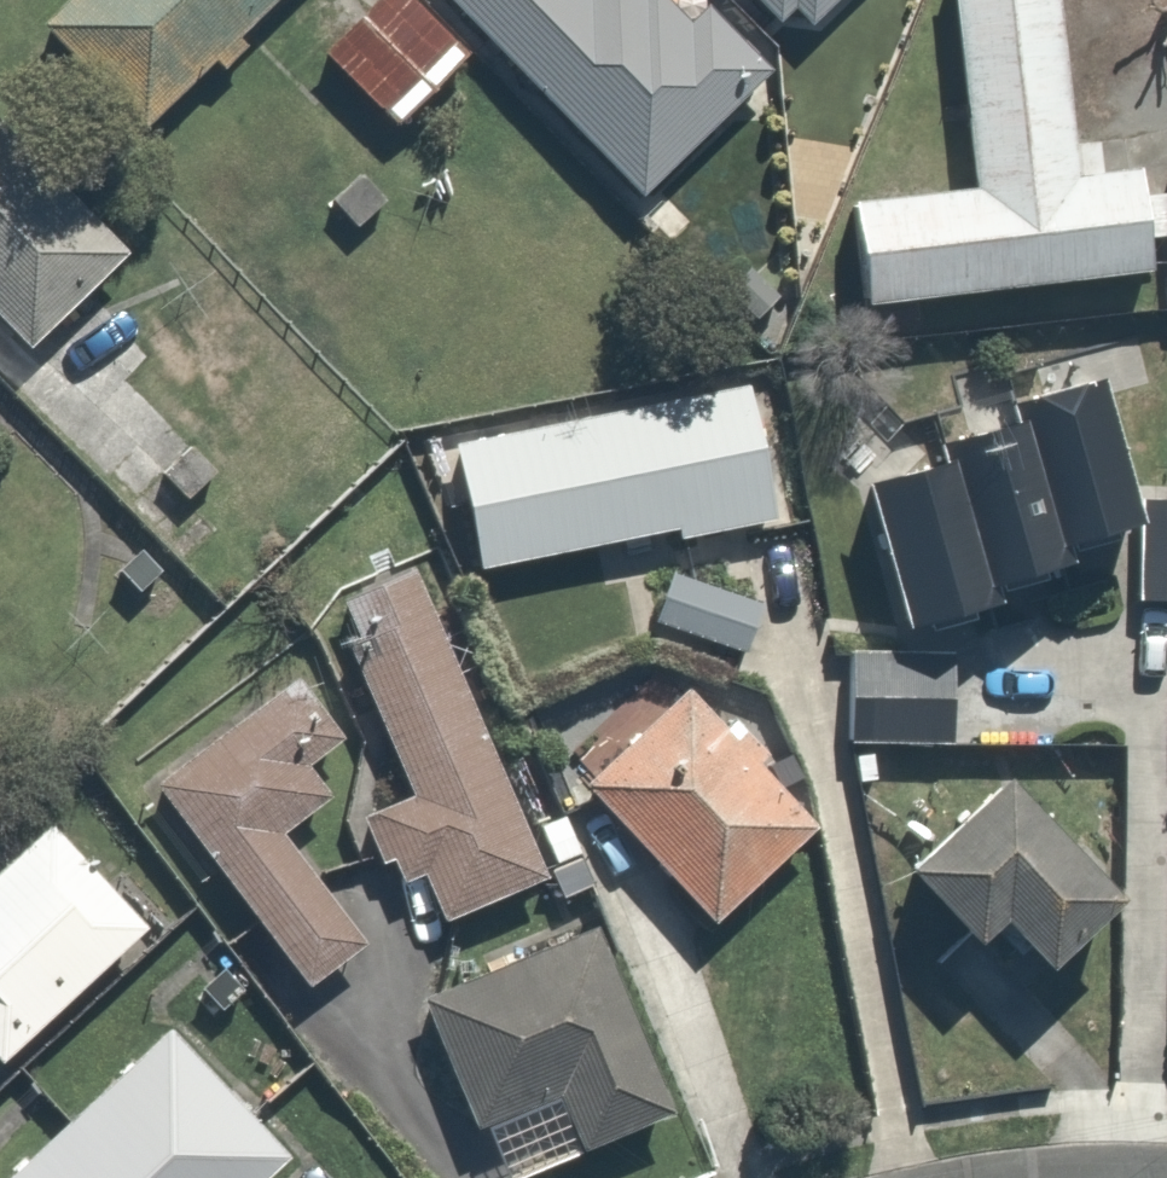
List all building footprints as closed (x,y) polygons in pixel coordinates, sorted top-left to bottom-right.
[(40,21),(143,126),(214,56),(224,66),(248,44),(239,35),(276,0),(61,0),(40,21)] [(324,51),(397,124),(469,52),(417,0),(374,0),(324,51)] [(642,192),(771,67),(707,2),(689,19),(670,0),(455,0),(642,192)] [(780,25),(794,11),(810,28),(839,0),(756,0),(780,25)] [(1151,237),(1147,195),(1145,166),(1105,172),(1103,143),(1067,146),(1055,0),(952,0),(972,188),(853,198),(866,302),(1151,270),(1151,237)] [(30,347),(129,251),(0,117),(0,316),(30,347)] [(998,582),(1072,561),(1067,542),(1141,521),(1100,378),(1012,403),(1017,418),(936,441),(941,457),(862,479),(904,629),(1003,601),(998,582)] [(454,441),(479,567),(677,527),(679,538),(777,518),(750,382),(454,441)] [(1143,495),(1138,598),(1166,599),(1166,496),(1143,495)] [(443,922),(549,878),(418,565),(341,597),(357,635),(346,639),(411,794),(363,814),(382,859),(393,855),(403,879),(422,871),(443,922)] [(762,602),(672,570),(655,620),(745,651),(762,602)] [(954,651),(850,652),(852,744),(955,743),(954,651)] [(332,795),(308,763),(343,737),(298,677),(157,783),(309,985),(366,942),(283,832),(332,795)] [(716,920),(818,828),(764,769),(774,760),(741,723),(731,733),(693,691),(592,783),(716,920)] [(1010,774),(907,865),(976,938),(1004,918),(1049,964),(1121,893),(1010,774)] [(0,864),(0,1061),(143,930),(45,823),(0,864)] [(428,997),(480,1126),(566,1091),(586,1141),(667,1108),(596,930),(428,997)] [(169,1031),(12,1177),(254,1177),(282,1152),(169,1031)]
